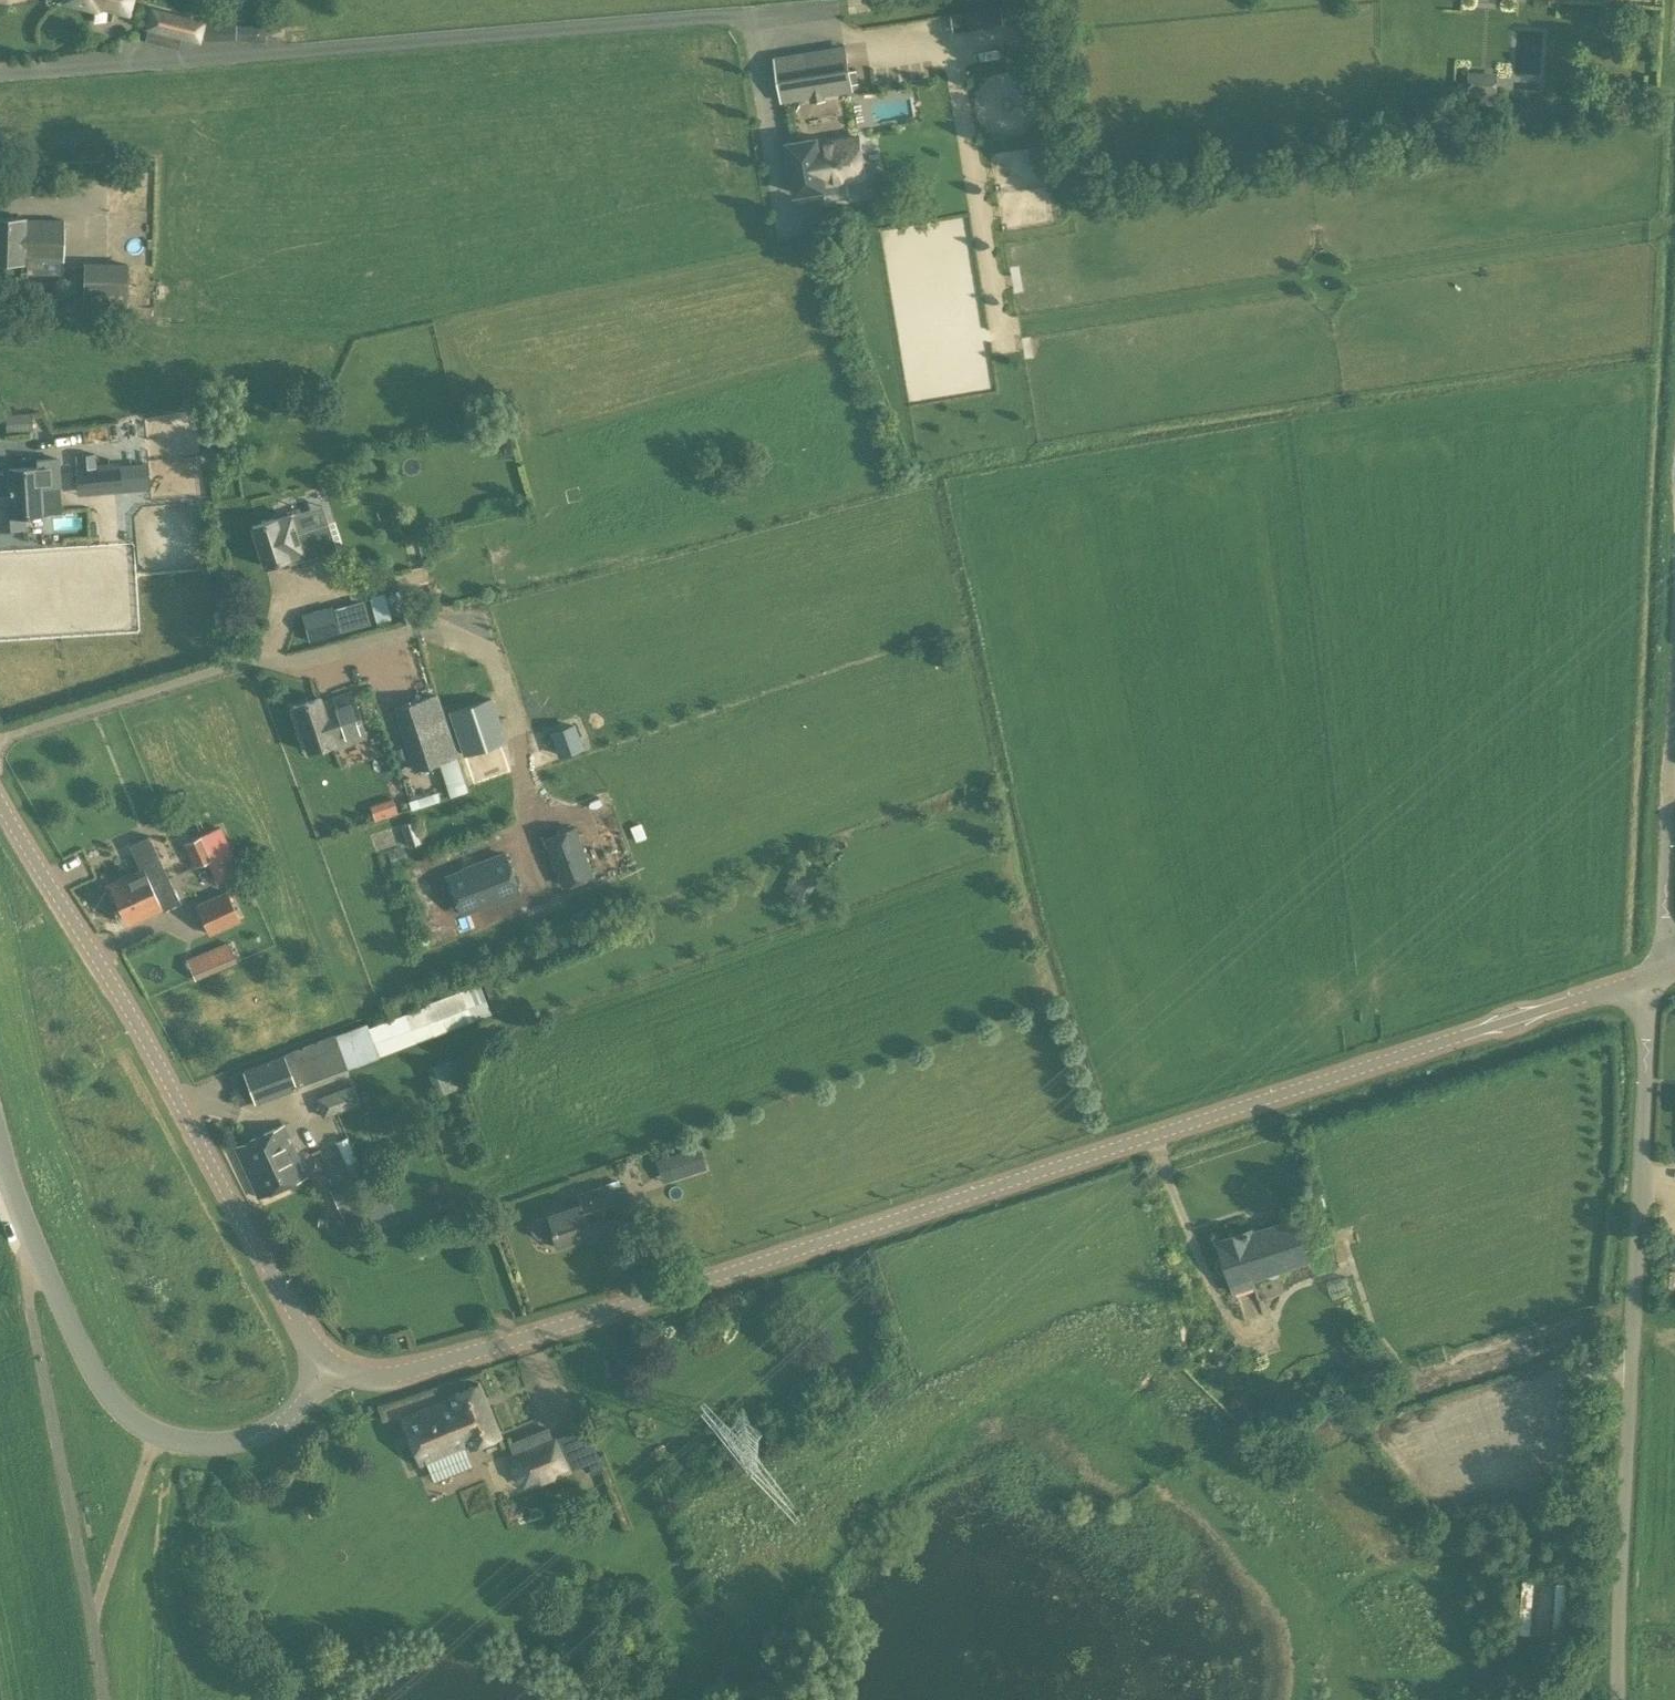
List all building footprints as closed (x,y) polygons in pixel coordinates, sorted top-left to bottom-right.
[(127,13),(130,0),(64,0),(64,1),(96,9),(97,5),(127,13)] [(206,19),(150,5),(144,28),(147,29),(144,40),(183,49),(194,50),(196,41),(200,42),(206,19)] [(999,6),(986,8),(989,25),(1002,23),(999,6)] [(235,39),(265,40),(265,25),(236,24),(235,39)] [(832,61),(777,71),(782,99),(837,89),(832,61)] [(816,138),(788,143),(796,193),(824,188),(823,182),(844,179),(844,180),(865,176),(858,136),(837,139),(837,140),(816,144),(816,138)] [(64,218),(0,216),(0,260),(24,261),(24,259),(63,260),(64,218)] [(128,262),(83,261),(82,309),(127,310),(128,262)] [(64,299),(63,309),(73,310),(73,299),(64,299)] [(6,430),(33,428),(32,411),(4,412),(6,430)] [(38,455),(38,466),(8,467),(10,495),(0,495),(0,527),(25,526),(24,514),(41,513),(39,480),(60,479),(58,454),(38,455)] [(77,494),(149,488),(147,462),(119,465),(119,461),(96,463),(96,466),(75,468),(77,494)] [(298,532),(292,512),(251,525),(264,565),(289,557),(291,562),(336,547),(328,522),(298,532)] [(408,586),(301,613),(308,639),(348,629),(348,632),(385,623),(385,624),(392,623),(391,617),(409,612),(408,610),(418,608),(415,598),(411,599),(408,586)] [(365,731),(350,686),(292,705),(307,750),(365,731)] [(435,694),(401,705),(422,769),(456,758),(435,694)] [(491,697),(449,711),(459,740),(463,753),(505,738),(501,726),(491,697)] [(572,725),(552,732),(559,754),(580,747),(572,725)] [(392,795),(369,802),(374,817),(397,810),(392,795)] [(408,846),(420,842),(414,821),(402,824),(408,846)] [(184,840),(194,866),(215,857),(215,856),(232,848),(222,825),(204,833),(204,831),(184,840)] [(590,873),(573,826),(545,836),(563,883),(590,873)] [(162,911),(180,903),(151,835),(130,844),(141,869),(110,883),(127,923),(160,909),(162,911)] [(392,863),(407,858),(404,847),(388,852),(392,863)] [(460,912),(490,900),(490,902),(519,891),(504,852),(475,863),(476,864),(446,875),(460,912)] [(209,933),(240,919),(227,888),(195,903),(209,933)] [(195,979),(236,961),(227,941),(186,959),(195,979)] [(228,1074),(239,1105),(253,1100),(254,1102),(297,1086),(491,1011),(479,980),(425,1001),(425,1002),(368,1025),(366,1020),(283,1052),(228,1074)] [(456,1055),(425,1067),(435,1093),(466,1082),(456,1055)] [(323,1115),(361,1101),(354,1082),(316,1096),(323,1115)] [(258,1196),(306,1174),(283,1125),(235,1145),(258,1196)] [(351,1177),(363,1172),(347,1135),(335,1141),(351,1177)] [(706,1167),(699,1144),(655,1158),(662,1181),(706,1167)] [(370,1172),(347,1182),(348,1185),(358,1208),(382,1198),(371,1175),(370,1172)] [(617,1213),(616,1208),(627,1204),(623,1189),(627,1188),(625,1182),(620,1183),(618,1177),(576,1191),(579,1202),(546,1213),(547,1214),(533,1218),(531,1222),(531,1227),(532,1232),(535,1235),(540,1237),(553,1233),(557,1247),(592,1235),(588,1223),(617,1213)] [(1223,1273),(1228,1271),(1234,1289),(1252,1283),(1251,1278),(1308,1259),(1295,1218),(1253,1232),(1252,1228),(1218,1240),(1223,1254),(1218,1255),(1216,1260),(1216,1266),(1219,1270),(1223,1273)] [(1331,1299),(1350,1293),(1346,1277),(1326,1283),(1331,1299)] [(470,1445),(499,1433),(478,1383),(449,1395),(450,1397),(401,1418),(420,1463),(469,1443),(470,1445)] [(1308,1424),(1312,1437),(1331,1431),(1326,1418),(1308,1424)] [(599,1457),(586,1424),(557,1435),(570,1468),(599,1457)] [(554,1477),(556,1471),(568,1466),(556,1434),(552,1436),(548,1425),(508,1441),(512,1452),(509,1453),(510,1458),(508,1464),(513,1477),(520,1481),(521,1485),(533,1481),(540,1482),(554,1477)] [(1522,1580),(1520,1626),(1531,1627),(1533,1581),(1522,1580)] [(1556,1582),(1553,1628),(1564,1629),(1567,1583),(1565,1583),(1556,1582)]
